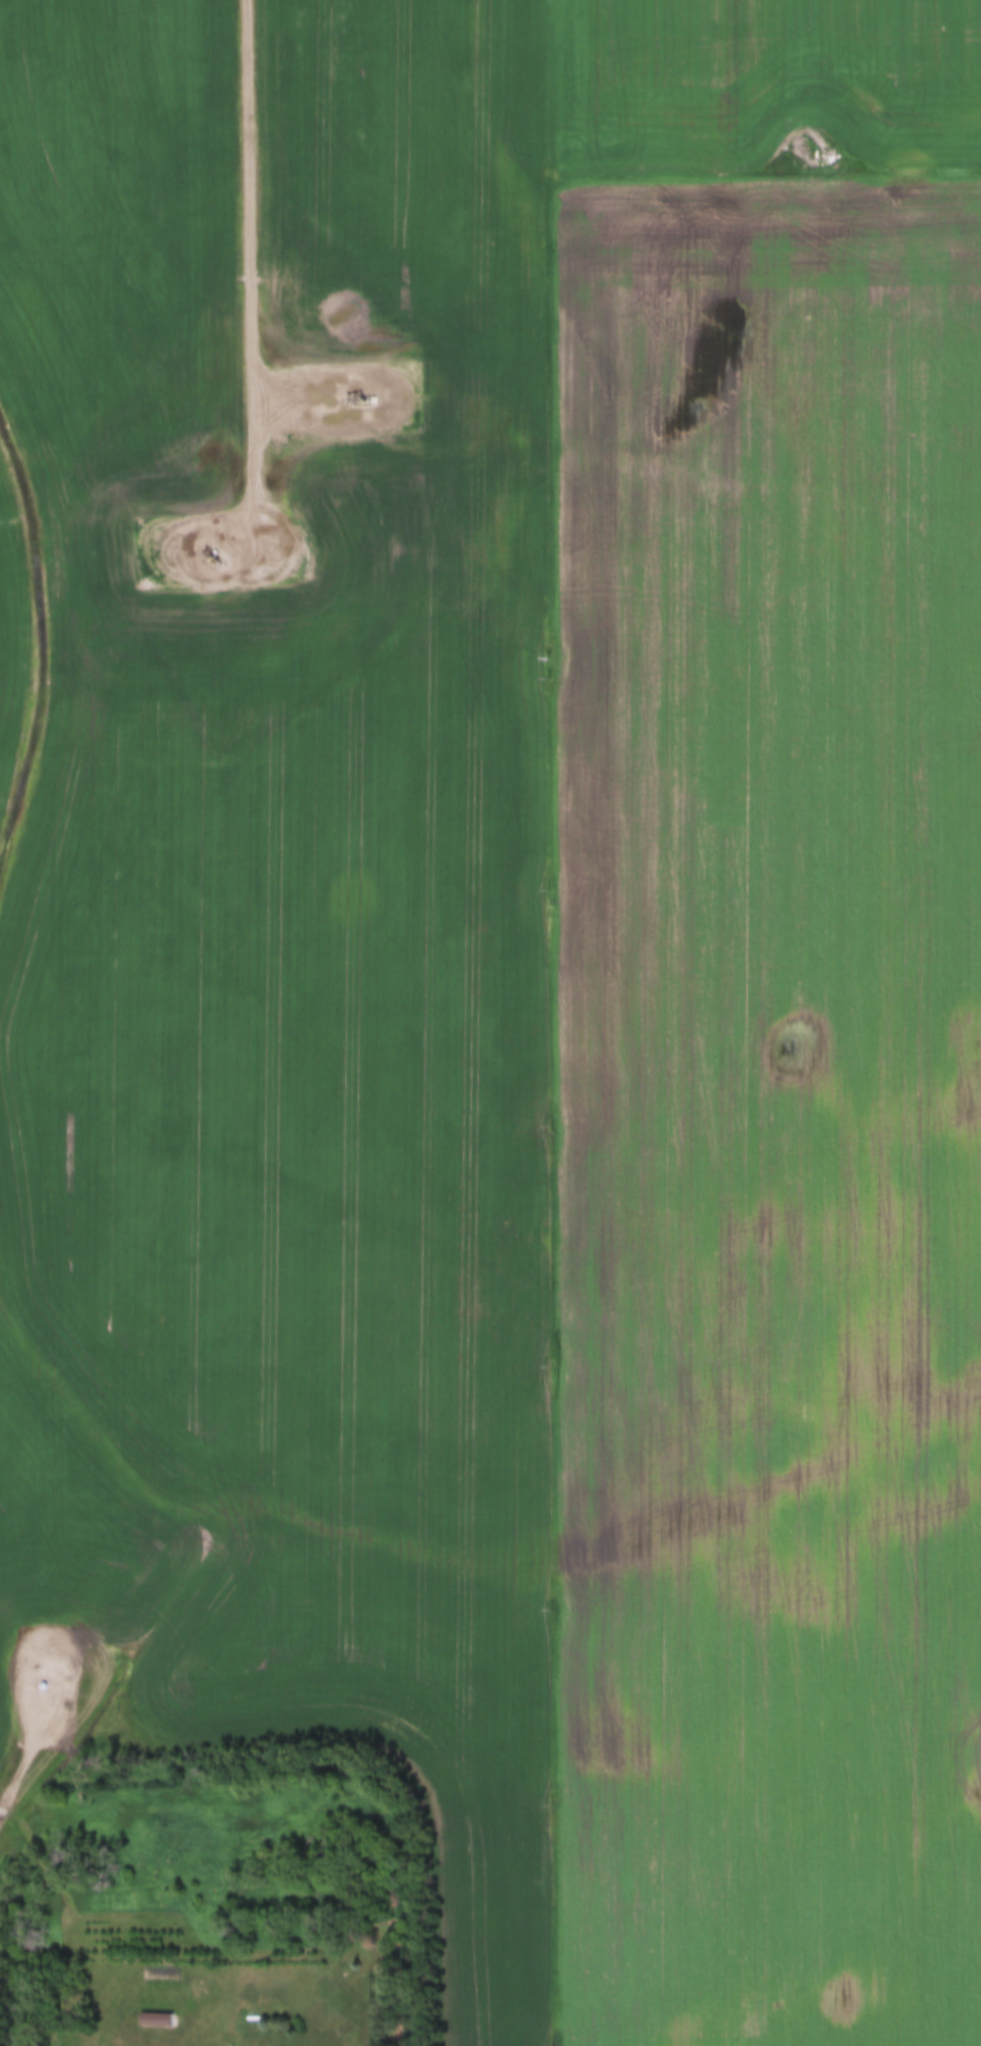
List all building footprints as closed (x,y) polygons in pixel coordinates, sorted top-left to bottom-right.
[(172,2012),(138,2012),(138,2025),(172,2025),(172,2012)]
